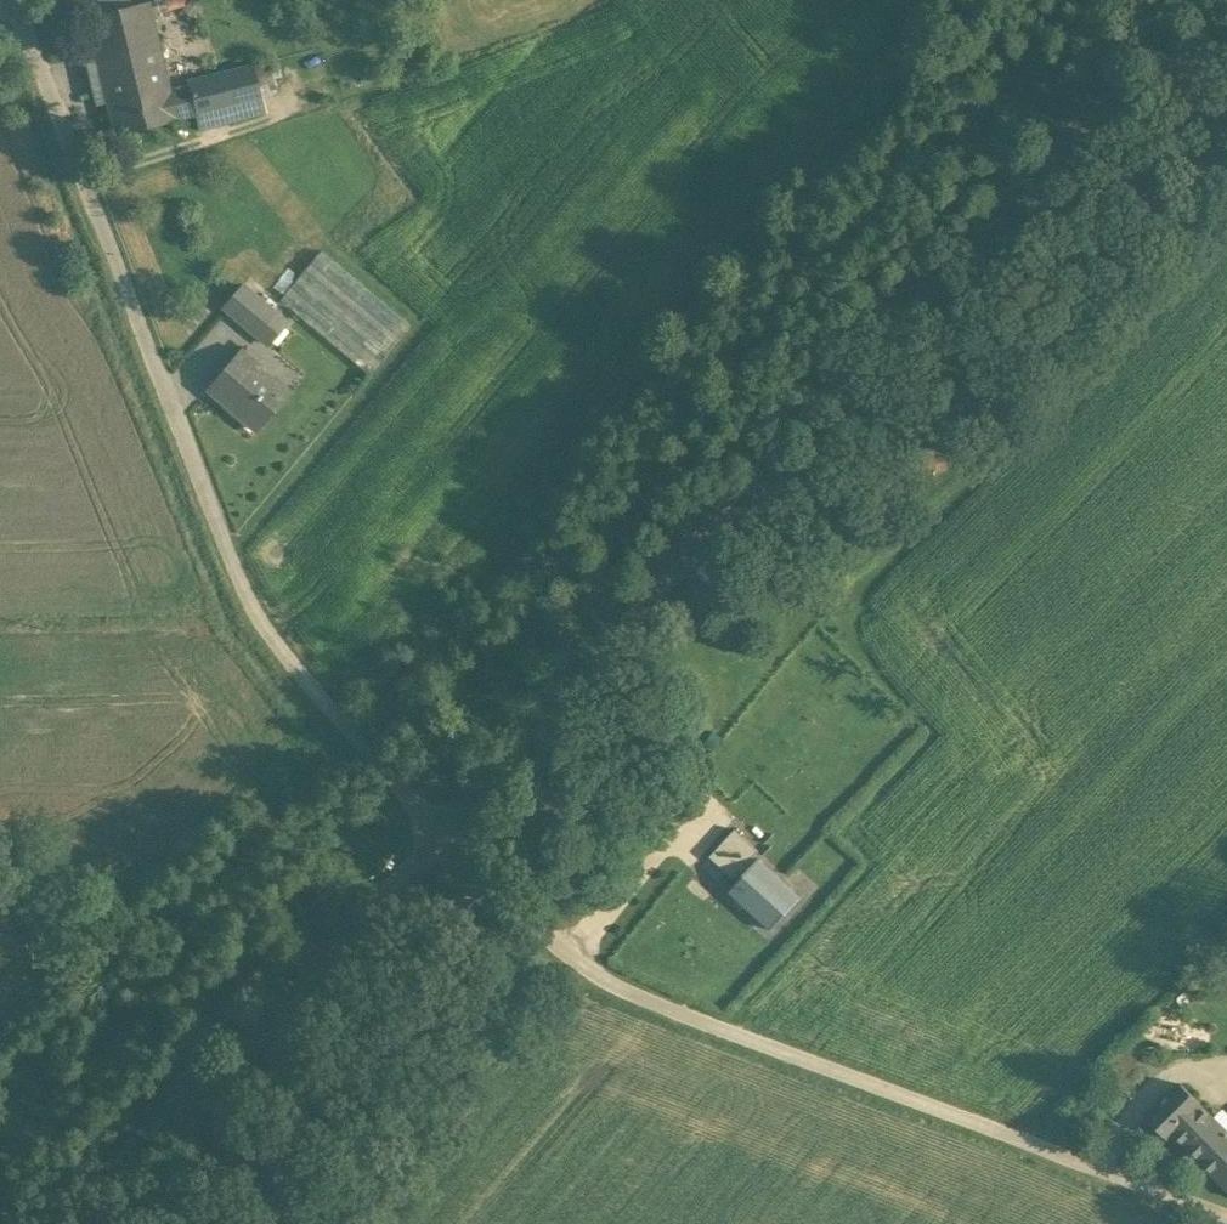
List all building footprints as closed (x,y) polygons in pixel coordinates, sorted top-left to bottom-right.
[(156,37),(141,40),(133,6),(85,17),(94,54),(97,53),(117,135),(195,115),(187,87),(169,92),(156,37)] [(267,63),(252,66),(257,84),(272,80),(267,63)] [(252,66),(186,82),(195,115),(199,131),(265,113),(257,84),(252,66)] [(411,325),(321,251),(278,302),(368,377),(411,325)] [(260,267),(247,283),(257,291),(270,276),(260,267)] [(273,314),(241,287),(223,308),(255,335),(273,314)] [(288,393),(240,352),(207,390),(224,404),(228,400),(259,426),(288,393)] [(759,848),(736,828),(711,855),(734,876),(759,848)] [(800,898),(759,860),(729,892),(771,930),(800,898)] [(1213,957),(1220,965),(1226,958),(1226,951),(1223,947),(1213,957)] [(1181,1084),(1147,1118),(1168,1139),(1173,1134),(1226,1189),(1226,1130),(1219,1121),(1181,1084)] [(1219,1121),(1226,1130),(1226,1114),(1219,1121)]
